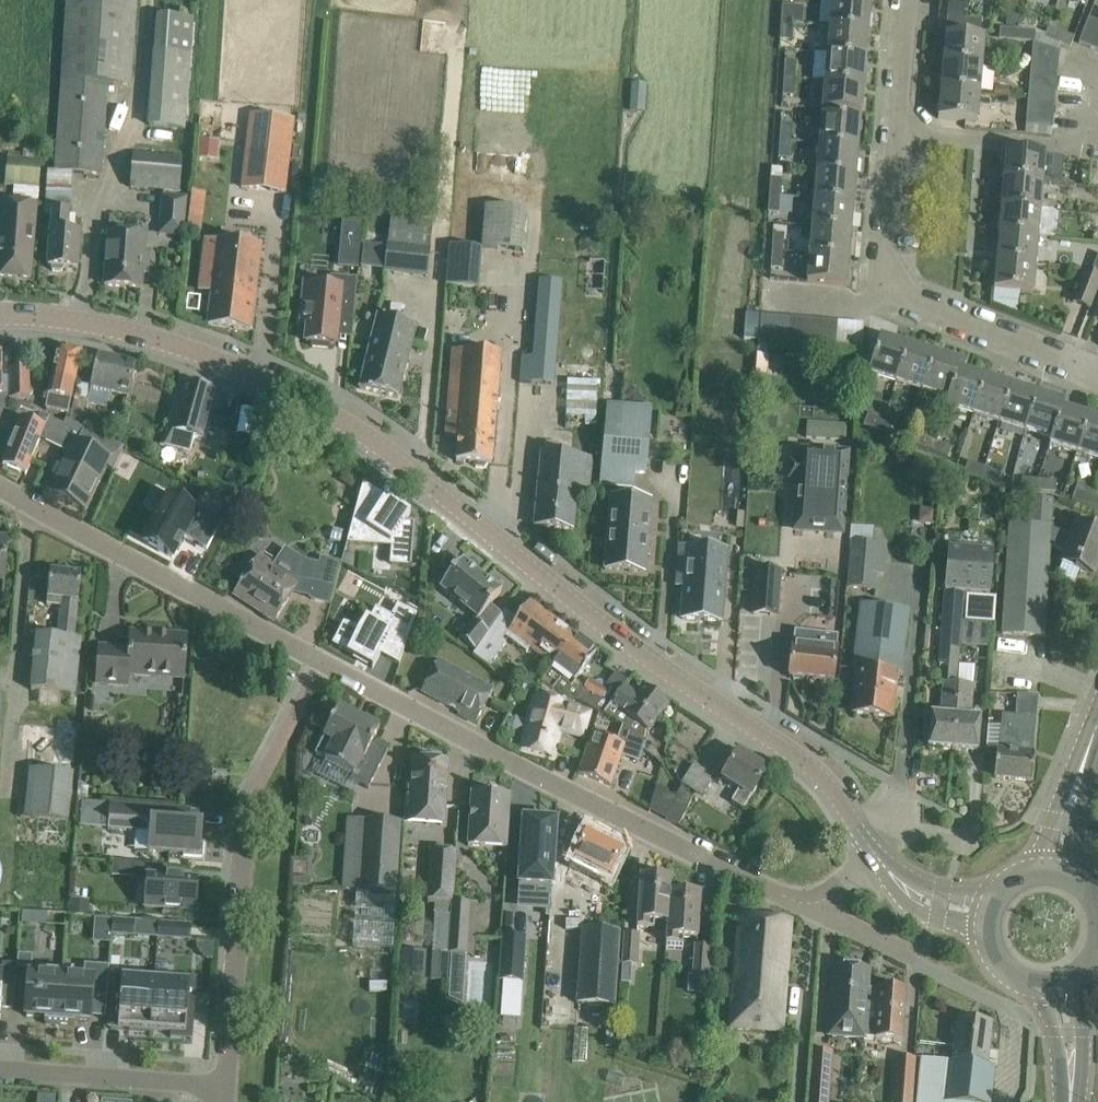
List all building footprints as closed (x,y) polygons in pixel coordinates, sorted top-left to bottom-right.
[(108,84),(130,86),(136,0),(67,0),(61,81),(108,84)] [(871,3),(833,0),(831,0),(829,27),(868,30),(871,3)] [(782,5),(780,23),(792,24),(793,6),(782,5)] [(155,15),(151,72),(189,75),(192,39),(194,18),(155,15)] [(946,27),(962,29),(963,17),(947,16),(946,27)] [(963,17),(962,29),(980,30),(981,19),(963,17)] [(1097,24),(1097,21),(1087,17),(1078,43),(1089,47),(1097,24)] [(792,24),(780,23),(779,40),(790,41),(792,24)] [(1089,47),(1097,50),(1097,24),(1089,47)] [(866,57),(868,30),(829,27),(827,54),(866,57)] [(1070,47),(1074,37),(1048,27),(1046,34),(1045,37),(1060,43),(1070,47)] [(1015,39),(1016,29),(999,28),(998,38),(1015,39)] [(1015,39),(1032,41),(1033,31),(1016,29),(1015,39)] [(1033,31),(1032,41),(1033,42),(1057,50),(1060,43),(1045,37),(1046,34),(1035,31),(1033,31)] [(945,34),(943,62),(982,65),(985,37),(945,34)] [(1031,62),(1058,64),(1059,52),(1059,50),(1057,50),(1033,42),(1031,62)] [(827,54),(824,81),(864,84),(866,57),(827,54)] [(784,60),(783,78),(795,79),(796,61),(784,60)] [(980,92),(982,65),(943,62),(940,89),(980,92)] [(1057,76),(1058,64),(1031,62),(1030,74),(1057,76)] [(1030,74),(1029,87),(1056,89),(1057,76),(1030,74)] [(795,79),(783,78),(782,95),(794,96),(795,79)] [(108,84),(61,81),(55,171),(102,174),(108,84)] [(861,112),(864,84),(824,81),(822,109),(861,112)] [(645,112),(647,84),(632,83),(630,111),(645,112)] [(1029,87),(1028,99),(1055,102),(1056,89),(1029,87)] [(977,121),(980,92),(940,89),(938,118),(977,121)] [(1054,114),(1055,102),(1028,99),(1027,112),(1054,114)] [(1054,114),(1027,112),(1025,126),(1053,128),(1054,114)] [(251,116),(242,188),(286,194),(294,121),(251,116)] [(821,116),(819,144),(858,148),(861,119),(821,116)] [(780,123),(779,140),(790,141),(791,124),(780,123)] [(202,138),(200,156),(218,158),(220,140),(202,138)] [(790,141),(779,140),(778,158),(789,158),(790,141)] [(856,175),(858,148),(819,144),(817,171),(856,175)] [(1003,178),(1043,182),(1045,154),(1006,150),(1003,178)] [(130,188),(179,192),(182,156),(133,151),(130,188)] [(37,188),(40,161),(8,157),(5,185),(37,188)] [(856,175),(817,171),(814,198),(853,202),(856,175)] [(771,176),(770,194),(782,195),(783,177),(771,176)] [(1003,178),(1001,205),(1040,208),(1043,182),(1003,178)] [(204,228),(205,190),(190,190),(189,228),(204,228)] [(780,212),(782,195),(770,194),(769,211),(780,212)] [(162,196),(161,225),(185,226),(187,197),(162,196)] [(814,198),(812,226),(851,230),(853,202),(814,198)] [(33,255),(37,206),(2,203),(0,226),(0,275),(31,277),(33,255)] [(1001,205),(999,232),(1051,237),(1051,231),(1057,228),(1058,215),(1052,210),(1040,210),(1040,208),(1001,205)] [(481,246),(481,248),(522,252),(525,212),(485,208),(481,246)] [(78,267),(79,245),(80,232),(67,231),(69,210),(54,209),(52,230),(51,230),(48,265),(51,265),(52,271),(62,271),(64,266),(78,267)] [(431,247),(433,222),(391,218),(388,246),(384,246),(381,269),(381,271),(430,276),(433,248),(431,247)] [(345,222),(343,239),(360,241),(362,224),(345,222)] [(812,226),(809,254),(849,257),(851,230),(812,226)] [(145,235),(109,232),(105,285),(141,288),(142,272),(147,272),(148,256),(143,255),(145,235)] [(773,250),(784,251),(785,233),(774,232),(773,250)] [(999,232),(996,260),(1036,263),(1038,236),(1051,237),(999,232)] [(254,308),(261,247),(205,240),(202,268),(199,289),(212,291),(208,325),(251,330),(254,308)] [(479,288),(481,248),(481,246),(450,244),(447,286),(479,288)] [(784,251),(773,250),(772,268),(783,268),(784,251)] [(846,285),(849,257),(809,254),(807,282),(846,285)] [(1033,292),(1036,263),(996,260),(994,289),(1033,292)] [(1093,268),(1092,273),(1085,270),(1073,302),(1089,308),(1097,285),(1097,270),(1093,268)] [(313,342),(312,346),(328,348),(329,344),(335,344),(337,319),(353,321),(357,278),(330,276),(329,287),(306,284),(302,324),(308,324),(306,341),(313,342)] [(538,279),(532,355),(555,357),(561,281),(538,279)] [(746,313),(744,339),(759,340),(761,314),(746,313)] [(759,341),(773,342),(775,315),(761,314),(759,340),(759,341)] [(773,342),(785,343),(787,316),(775,315),(773,342)] [(398,397),(403,376),(416,326),(378,316),(365,367),(360,388),(398,397)] [(799,317),(787,316),(785,343),(797,344),(799,317)] [(799,317),(797,344),(810,345),(812,318),(799,317)] [(823,347),(825,319),(812,318),(810,345),(823,347)] [(825,319),(823,347),(835,348),(838,320),(825,319)] [(869,372),(896,380),(906,344),(881,336),(869,372)] [(896,380),(922,388),(933,352),(906,344),(896,380)] [(74,383),(77,372),(81,351),(59,346),(55,368),(52,379),(53,379),(46,409),(67,413),(74,383)] [(456,461),(474,462),(476,467),(485,467),(488,463),(492,464),(501,353),(454,349),(446,437),(458,438),(456,461)] [(922,388),(948,397),(949,397),(958,368),(959,369),(961,361),(933,352),(922,388)] [(93,375),(87,402),(107,407),(111,390),(128,394),(136,363),(98,353),(93,375)] [(567,361),(568,414),(596,413),(595,360),(567,361)] [(29,367),(10,368),(11,398),(29,398),(29,367)] [(984,376),(959,369),(958,368),(949,397),(948,397),(946,404),(972,413),(984,376)] [(972,413),(999,421),(1010,384),(984,376),(972,413)] [(218,390),(181,380),(165,442),(190,449),(194,434),(206,438),(218,390)] [(1026,429),(1037,392),(1010,384),(999,421),(1026,429)] [(1064,401),(1037,392),(1026,429),(1052,437),(1053,437),(1061,407),(1062,407),(1064,401)] [(73,399),(69,419),(75,422),(81,424),(87,402),(73,399)] [(651,406),(606,403),(599,483),(633,486),(635,473),(645,474),(651,406)] [(1076,453),(1088,415),(1062,407),(1061,407),(1053,437),(1052,437),(1049,444),(1076,453)] [(880,429),(884,419),(868,412),(864,423),(880,429)] [(6,457),(3,465),(26,474),(34,454),(41,438),(49,417),(50,416),(42,413),(37,424),(22,417),(14,439),(9,439),(3,454),(6,457)] [(1088,415),(1076,453),(1097,459),(1097,418),(1088,415)] [(114,469),(125,447),(75,422),(69,419),(66,418),(64,424),(49,417),(41,438),(54,444),(68,451),(48,493),(85,511),(108,466),(114,469)] [(884,419),(880,429),(896,436),(901,425),(884,419)] [(807,428),(806,440),(845,443),(846,430),(807,428)] [(932,451),(937,440),(910,429),(906,440),(932,451)] [(253,437),(249,450),(263,454),(268,436),(257,433),(256,437),(253,437)] [(735,437),(698,434),(692,509),(729,512),(735,437)] [(953,446),(937,440),(932,451),(949,457),(953,446)] [(799,449),(794,528),(840,531),(845,452),(799,449)] [(589,495),(591,473),(593,456),(542,451),(536,504),(534,526),(574,529),(577,494),(589,495)] [(965,471),(981,477),(985,467),(969,461),(965,471)] [(985,467),(981,477),(996,484),(1000,473),(985,467)] [(347,468),(343,475),(344,481),(351,486),(358,474),(347,468)] [(1021,490),(1038,491),(1039,479),(1022,478),(1021,490)] [(1056,480),(1039,479),(1038,491),(1056,492),(1056,480)] [(1072,499),(1089,505),(1092,494),(1076,488),(1072,499)] [(167,493),(141,541),(174,559),(185,539),(208,551),(225,519),(198,505),(196,509),(167,493)] [(1089,505),(1097,508),(1097,496),(1092,494),(1089,505)] [(645,572),(647,550),(651,500),(611,497),(607,547),(605,569),(645,572)] [(358,498),(345,548),(388,552),(387,569),(408,571),(411,528),(401,527),(404,523),(383,507),(380,511),(358,498)] [(1044,636),(1050,546),(1052,530),(1052,526),(1051,526),(1053,501),(1031,499),(1029,525),(1010,523),(1010,525),(1009,525),(1002,633),(1044,636)] [(934,524),(935,510),(920,508),(919,523),(934,524)] [(1050,546),(1065,552),(1061,563),(1094,576),(1097,565),(1097,530),(1089,527),(1077,522),(1072,537),(1052,530),(1050,546)] [(851,549),(847,586),(875,590),(877,574),(883,574),(886,545),(879,545),(872,544),(873,527),(851,525),(849,549),(851,549)] [(931,726),(929,747),(952,749),(958,683),(959,663),(965,595),(965,594),(963,593),(963,591),(989,593),(992,552),(993,536),(968,535),(966,551),(949,549),(938,682),(944,682),(942,715),(932,714),(931,726)] [(246,577),(234,595),(273,621),(285,603),(292,593),(310,598),(310,600),(330,606),(341,563),(321,558),(319,564),(303,560),(285,548),(274,565),(260,556),(246,577)] [(721,621),(722,599),(726,552),(681,548),(680,562),(678,584),(685,585),(682,618),(721,621)] [(467,644),(475,650),(489,630),(501,613),(491,604),(501,591),(462,559),(440,586),(478,617),(460,638),(467,644)] [(74,638),(78,595),(81,574),(50,570),(47,605),(62,606),(59,636),(37,634),(30,691),(75,696),(81,639),(74,638)] [(754,613),(775,615),(778,571),(757,570),(754,613)] [(349,617),(333,646),(374,668),(380,656),(399,666),(416,618),(395,606),(389,618),(358,601),(349,617)] [(532,648),(555,665),(576,636),(529,601),(516,619),(504,636),(529,653),(532,648)] [(901,674),(904,652),(909,609),(861,603),(856,647),(853,668),(858,669),(852,712),(892,717),(897,674),(901,674)] [(793,640),(788,676),(793,676),(794,680),(802,681),(804,678),(833,681),(838,634),(794,629),(793,640)] [(489,630),(475,650),(471,655),(489,667),(506,643),(489,630)] [(184,677),(185,658),(187,636),(130,632),(129,648),(99,646),(96,683),(128,685),(128,674),(184,677)] [(545,677),(541,683),(603,713),(604,712),(606,714),(624,689),(622,688),(628,681),(616,672),(608,683),(598,675),(605,666),(592,656),(596,651),(576,636),(555,665),(548,675),(547,674),(545,677)] [(1063,654),(1063,641),(1051,641),(1050,654),(1063,654)] [(476,723),(486,703),(494,689),(438,660),(422,691),(459,711),(458,713),(476,723)] [(958,683),(952,749),(977,751),(979,730),(980,718),(970,718),(973,684),(971,684),(973,664),(959,663),(958,683)] [(541,683),(545,677),(534,668),(524,682),(540,685),(541,683)] [(606,714),(622,725),(645,742),(647,731),(667,704),(645,687),(637,698),(624,689),(606,714)] [(1032,753),(1036,717),(1037,697),(1020,695),(1018,715),(1001,714),(998,749),(996,749),(994,777),(1032,781),(1034,753),(1032,753)] [(591,712),(569,706),(537,696),(526,727),(521,748),(553,757),(559,736),(564,719),(586,727),(591,712)] [(388,751),(372,742),(379,728),(338,707),(314,754),(345,770),(355,775),(353,780),(368,787),(388,751)] [(50,761),(76,763),(79,720),(54,718),(54,725),(24,723),(22,747),(33,748),(32,771),(29,771),(26,799),(15,798),(14,817),(68,821),(72,774),(49,772),(50,761)] [(640,760),(645,742),(622,725),(617,740),(594,732),(578,774),(611,786),(623,754),(640,760)] [(739,752),(723,778),(740,789),(732,801),(743,809),(768,770),(739,752)] [(443,822),(446,785),(448,763),(413,761),(412,785),(407,784),(406,806),(405,819),(443,822)] [(307,762),(298,916),(353,917),(358,782),(345,781),(345,770),(307,762)] [(704,770),(693,762),(681,781),(702,795),(711,780),(702,774),(704,770)] [(657,787),(649,810),(678,824),(679,825),(692,798),(691,797),(682,785),(676,797),(674,796),(657,787)] [(507,848),(509,817),(510,796),(472,793),(468,845),(507,848)] [(99,802),(98,816),(109,817),(108,829),(149,832),(148,851),(201,854),(203,826),(189,825),(191,809),(99,802)] [(523,818),(519,883),(530,884),(528,906),(550,907),(552,886),(556,820),(523,818)] [(365,820),(361,889),(397,891),(401,822),(365,820)] [(587,833),(572,864),(597,876),(592,886),(603,891),(623,850),(587,833)] [(431,850),(427,899),(452,901),(455,852),(431,850)] [(137,862),(133,907),(164,909),(164,912),(162,912),(162,914),(180,915),(180,913),(179,913),(179,910),(196,911),(199,881),(182,879),(182,878),(168,877),(169,867),(170,867),(171,865),(137,862)] [(655,921),(667,922),(668,922),(670,892),(671,892),(672,878),(641,876),(637,927),(654,928),(655,921)] [(668,922),(667,922),(666,942),(683,943),(684,937),(698,937),(701,894),(671,892),(670,892),(668,922)] [(72,898),(70,914),(88,916),(90,900),(72,898)] [(452,901),(449,954),(466,955),(470,902),(452,901)] [(791,921),(765,919),(740,917),(731,1027),(781,1031),(791,921)] [(112,918),(111,933),(134,935),(135,920),(112,918)] [(159,938),(190,940),(192,924),(160,921),(159,938)] [(526,932),(503,930),(500,974),(522,975),(526,932)] [(597,1006),(614,1007),(619,933),(581,931),(576,1004),(597,1006)] [(622,963),(637,964),(639,934),(624,933),(622,963)] [(708,976),(710,945),(695,944),(693,975),(708,976)] [(399,949),(397,978),(425,980),(427,951),(399,949)] [(17,964),(17,967),(31,968),(32,955),(18,953),(17,964)] [(432,953),(430,981),(446,982),(448,965),(449,954),(432,953)] [(0,975),(0,1016),(1,1007),(14,1008),(17,967),(17,964),(2,963),(1,975),(0,975)] [(83,979),(63,977),(59,1024),(74,1025),(75,1020),(89,1021),(90,1007),(106,1009),(109,966),(84,964),(83,979)] [(864,1038),(868,988),(870,968),(834,965),(828,1035),(864,1038)] [(44,1023),(59,1024),(63,977),(63,972),(41,970),(40,976),(29,975),(29,978),(20,977),(19,1002),(27,1003),(26,1016),(44,1018),(44,1023)] [(129,1029),(152,1031),(156,978),(140,977),(141,973),(115,971),(111,1015),(119,1015),(118,1024),(129,1025),(129,1029)] [(189,981),(156,978),(152,1031),(170,1032),(170,1037),(185,1038),(186,1021),(194,1021),(196,994),(188,994),(189,981)] [(522,981),(504,980),(501,1018),(520,1019),(522,981)] [(879,989),(868,988),(864,1038),(901,1040),(905,988),(879,986),(879,989)] [(448,993),(448,998),(462,1004),(462,994),(448,993)] [(994,1067),(986,1066),(991,1024),(958,1020),(953,1061),(921,1057),(917,1101),(991,1101),(994,1067)] [(586,1061),(588,1028),(573,1027),(571,1060),(586,1061)] [(833,1052),(813,1050),(809,1101),(829,1101),(833,1052)] [(915,1057),(896,1056),(893,1101),(912,1101),(915,1057)]
